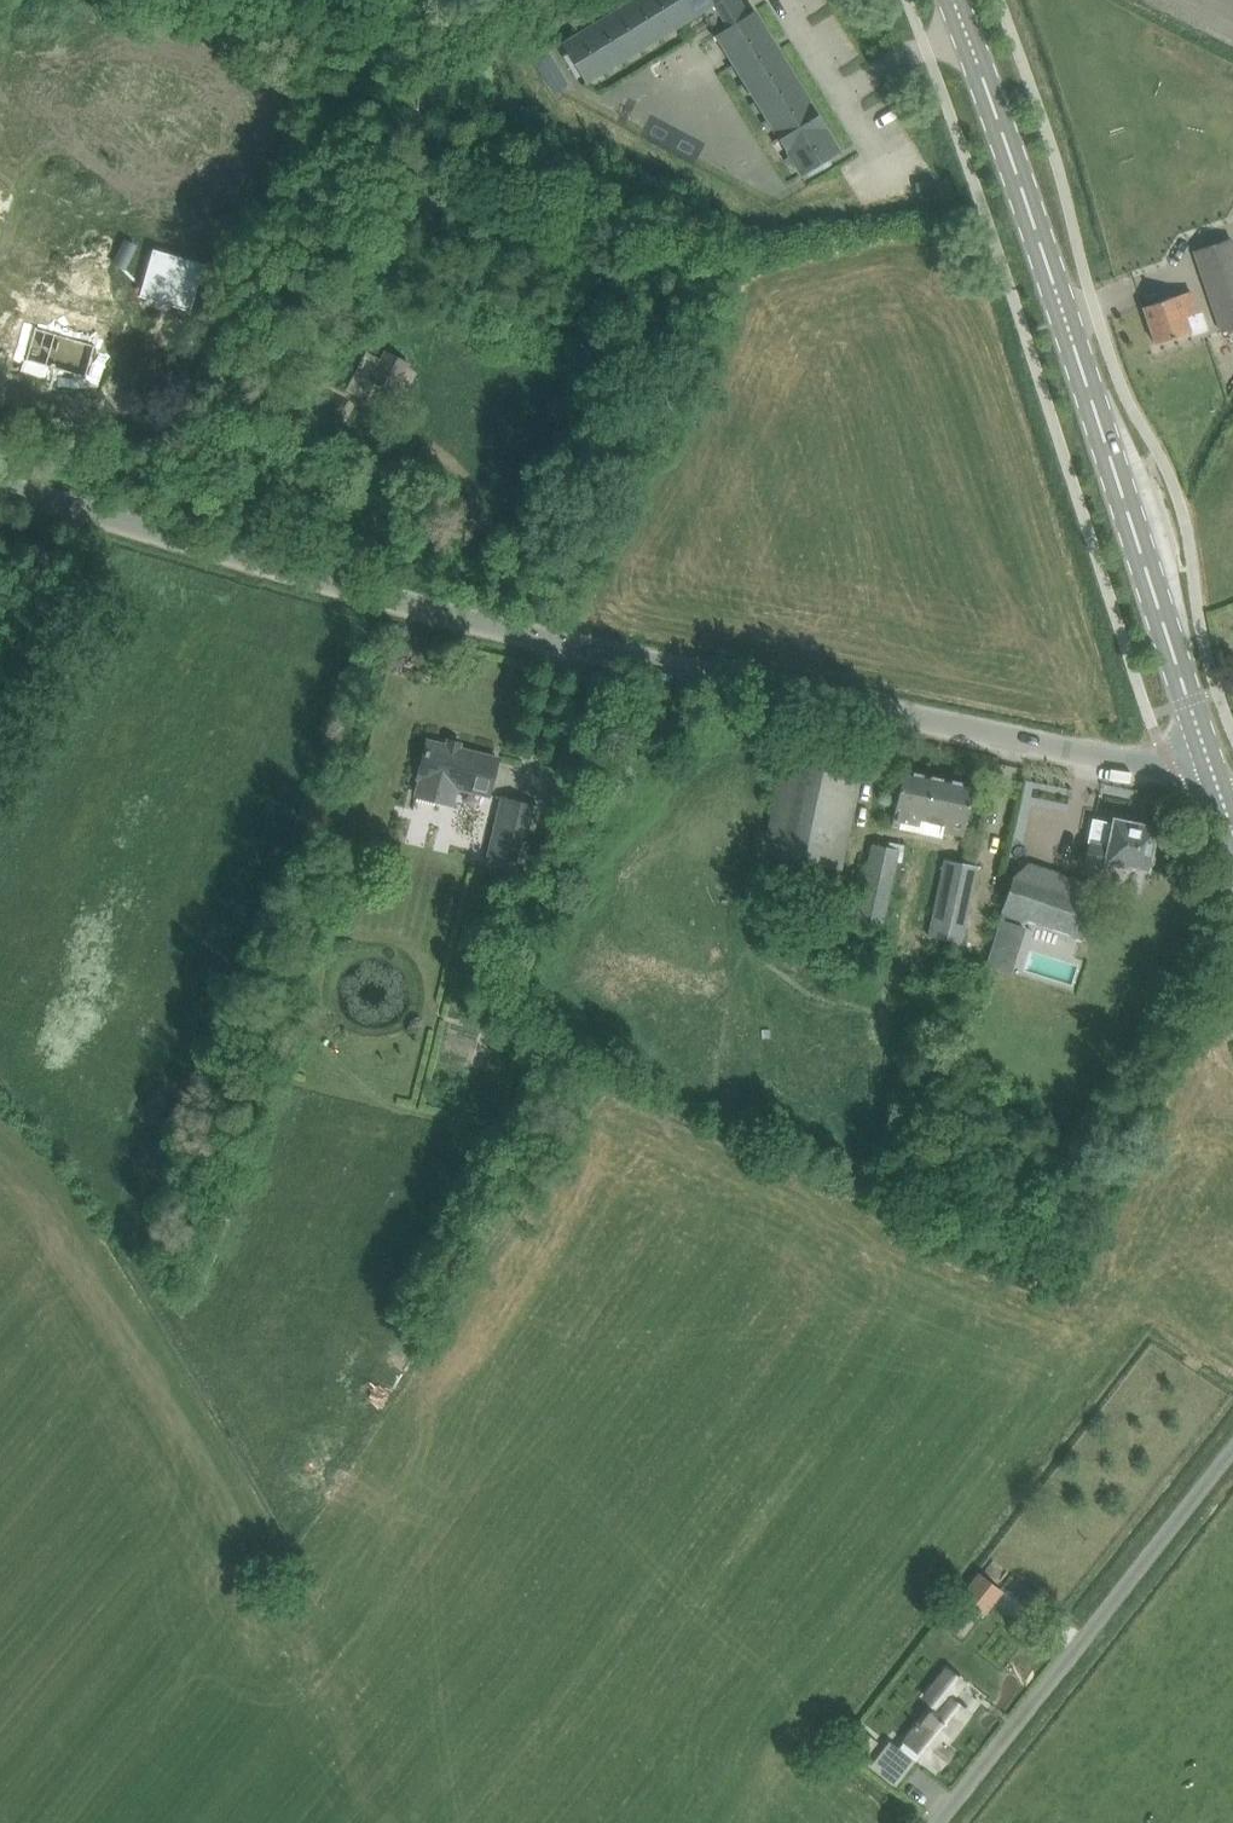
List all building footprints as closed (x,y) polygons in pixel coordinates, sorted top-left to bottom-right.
[(562,43),(586,82),(703,11),(716,33),(715,34),(802,175),(841,151),(754,10),(746,15),(737,0),(631,0),(562,43)] [(550,55),(536,64),(543,76),(558,67),(550,55)] [(893,129),(874,134),(878,147),(896,142),(893,129)] [(1232,327),(1232,241),(1232,238),(1195,251),(1222,331),(1232,327)] [(165,268),(156,299),(173,304),(173,305),(190,310),(203,263),(169,253),(165,268)] [(1143,306),(1155,343),(1191,331),(1186,317),(1198,312),(1191,290),(1143,306)] [(84,377),(94,344),(33,326),(30,334),(0,325),(0,352),(84,377)] [(394,390),(405,369),(409,362),(385,349),(380,357),(369,351),(353,381),(367,388),(372,378),(394,390)] [(454,805),(458,786),(489,793),(498,757),(428,740),(419,776),(422,776),(416,796),(454,805)] [(786,744),(781,767),(764,852),(841,868),(864,760),(786,744)] [(930,818),(939,776),(904,769),(892,826),(899,828),(901,819),(920,823),(922,816),(930,818)] [(974,784),(939,776),(930,818),(947,822),(945,830),(964,834),(974,784)] [(485,860),(523,870),(540,805),(502,795),(485,860)] [(1106,861),(1148,869),(1149,865),(1154,863),(1155,856),(1151,853),(1157,827),(1154,826),(1152,821),(1144,820),(1141,823),(1114,818),(1112,823),(1094,820),(1085,862),(1105,867),(1106,861)] [(873,843),(856,919),(883,925),(900,849),(873,843)] [(944,859),(928,934),(963,941),(979,866),(944,859)] [(1013,875),(1002,910),(1029,918),(1082,935),(1097,887),(1074,880),(1024,864),(1013,875)] [(1000,917),(992,941),(1017,949),(1025,925),(1000,917)] [(978,1572),(959,1597),(984,1616),(1003,1591),(978,1572)] [(961,1682),(961,1681),(945,1668),(924,1696),(935,1704),(899,1749),(890,1742),(872,1765),(896,1783),(921,1751),(939,1765),(951,1750),(945,1745),(946,1743),(945,1742),(968,1713),(945,1694),(957,1679),(961,1682)]
